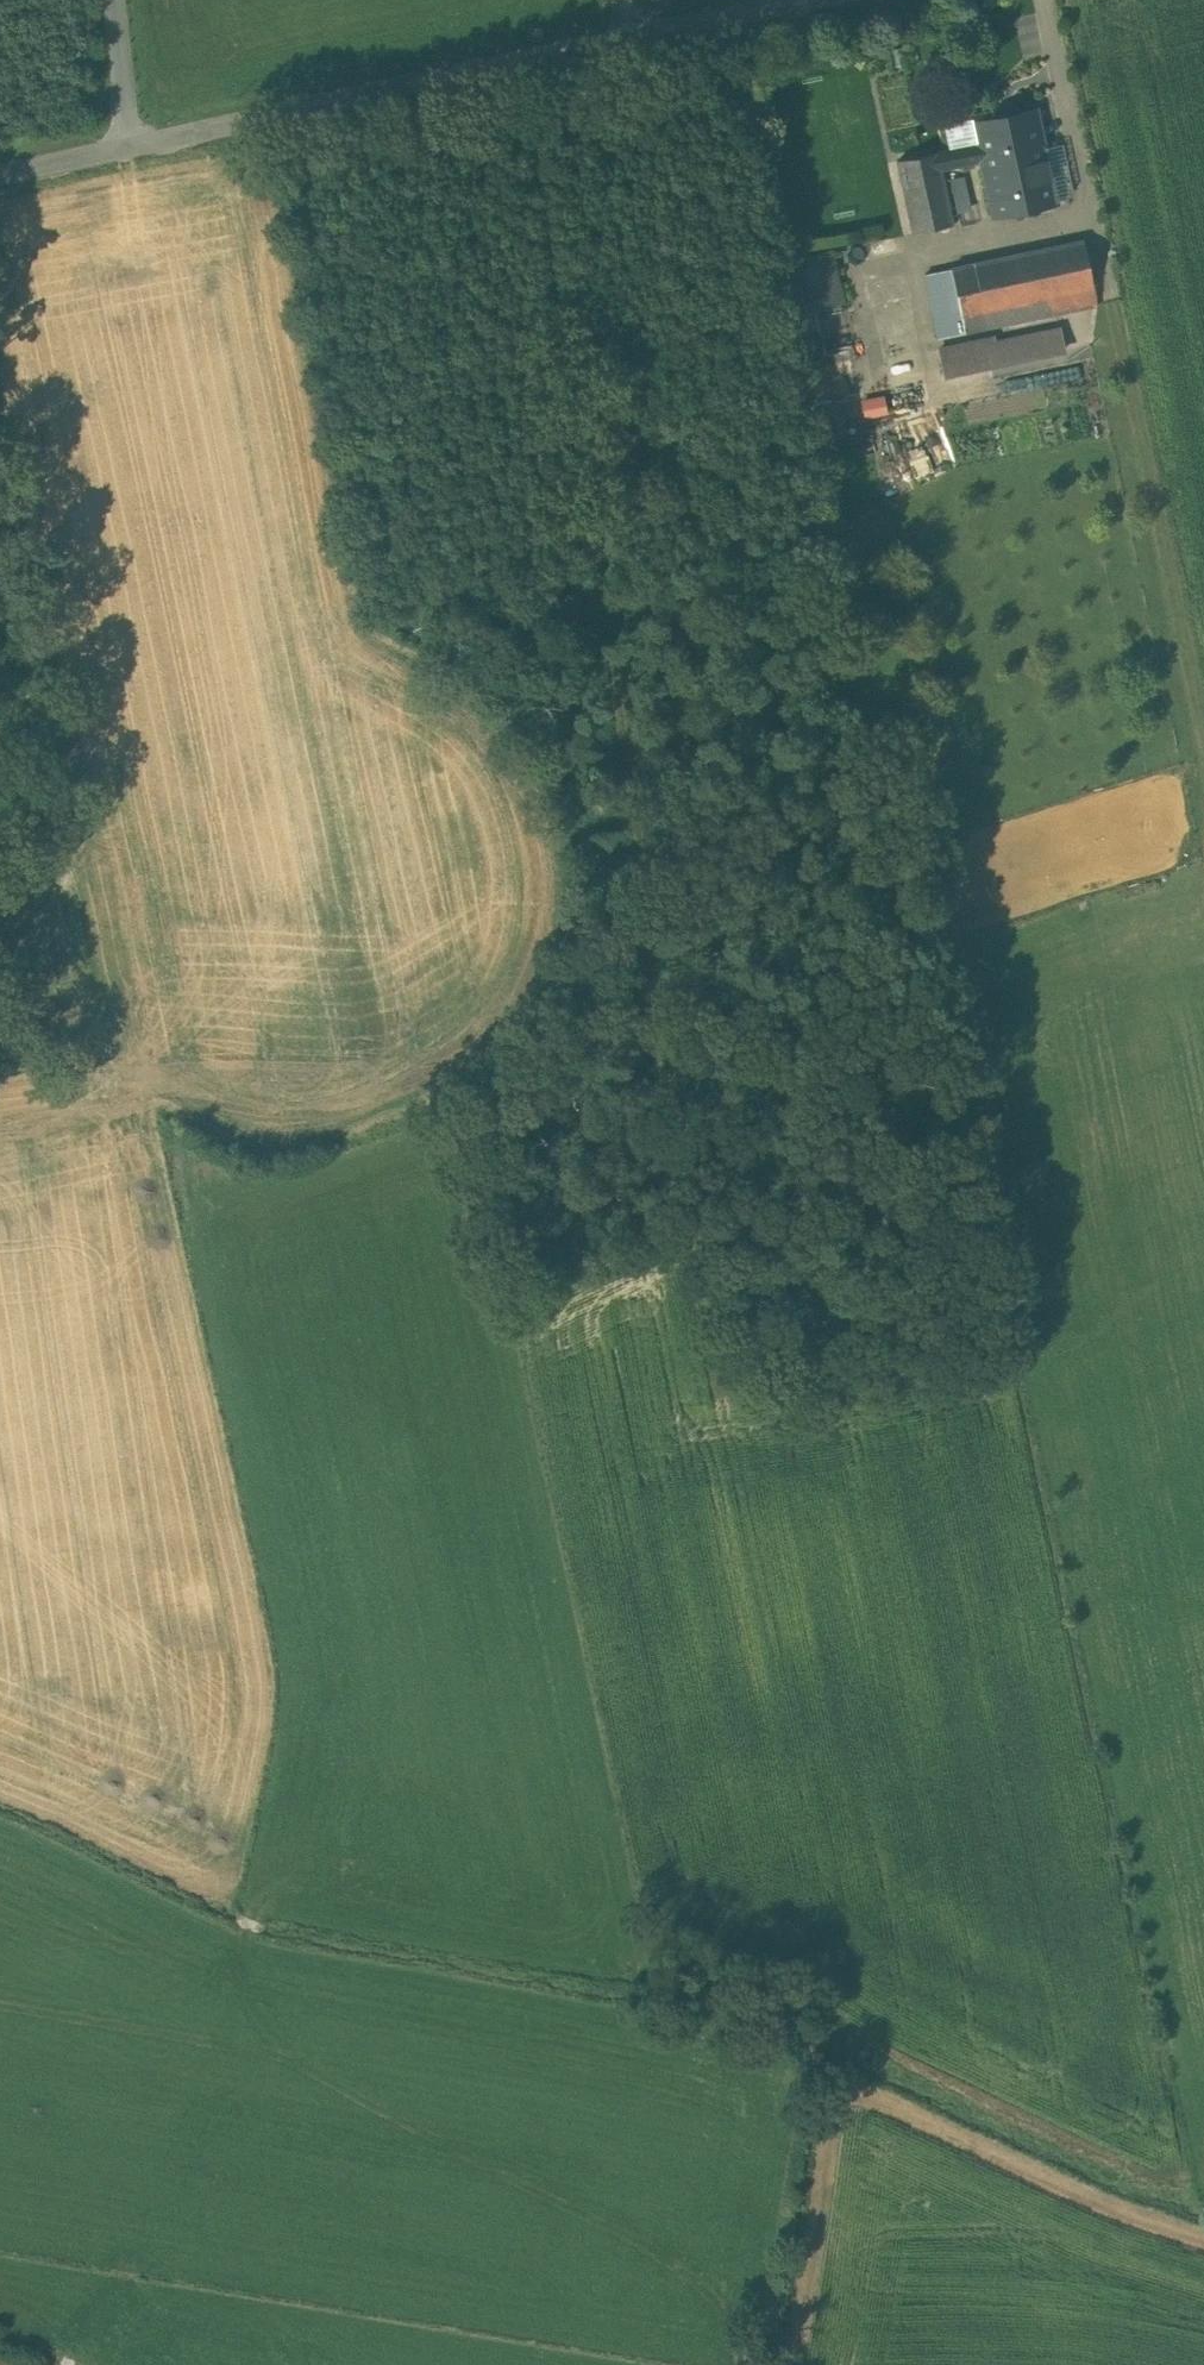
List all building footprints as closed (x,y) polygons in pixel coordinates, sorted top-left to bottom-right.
[(1057,203),(1037,108),(1003,116),(1002,110),(971,117),(977,143),(981,160),(993,216),(1057,203)] [(981,160),(977,143),(897,160),(913,233),(953,224),(941,168),(981,160)] [(1097,307),(1081,237),(920,270),(932,336),(1097,307)] [(844,300),(852,299),(839,245),(798,254),(811,310),(825,307),(834,346),(854,342),(844,300)] [(992,335),(937,346),(942,378),(1066,352),(1061,325),(993,339),(992,335)] [(891,389),(866,398),(873,417),(898,408),(891,389)]
